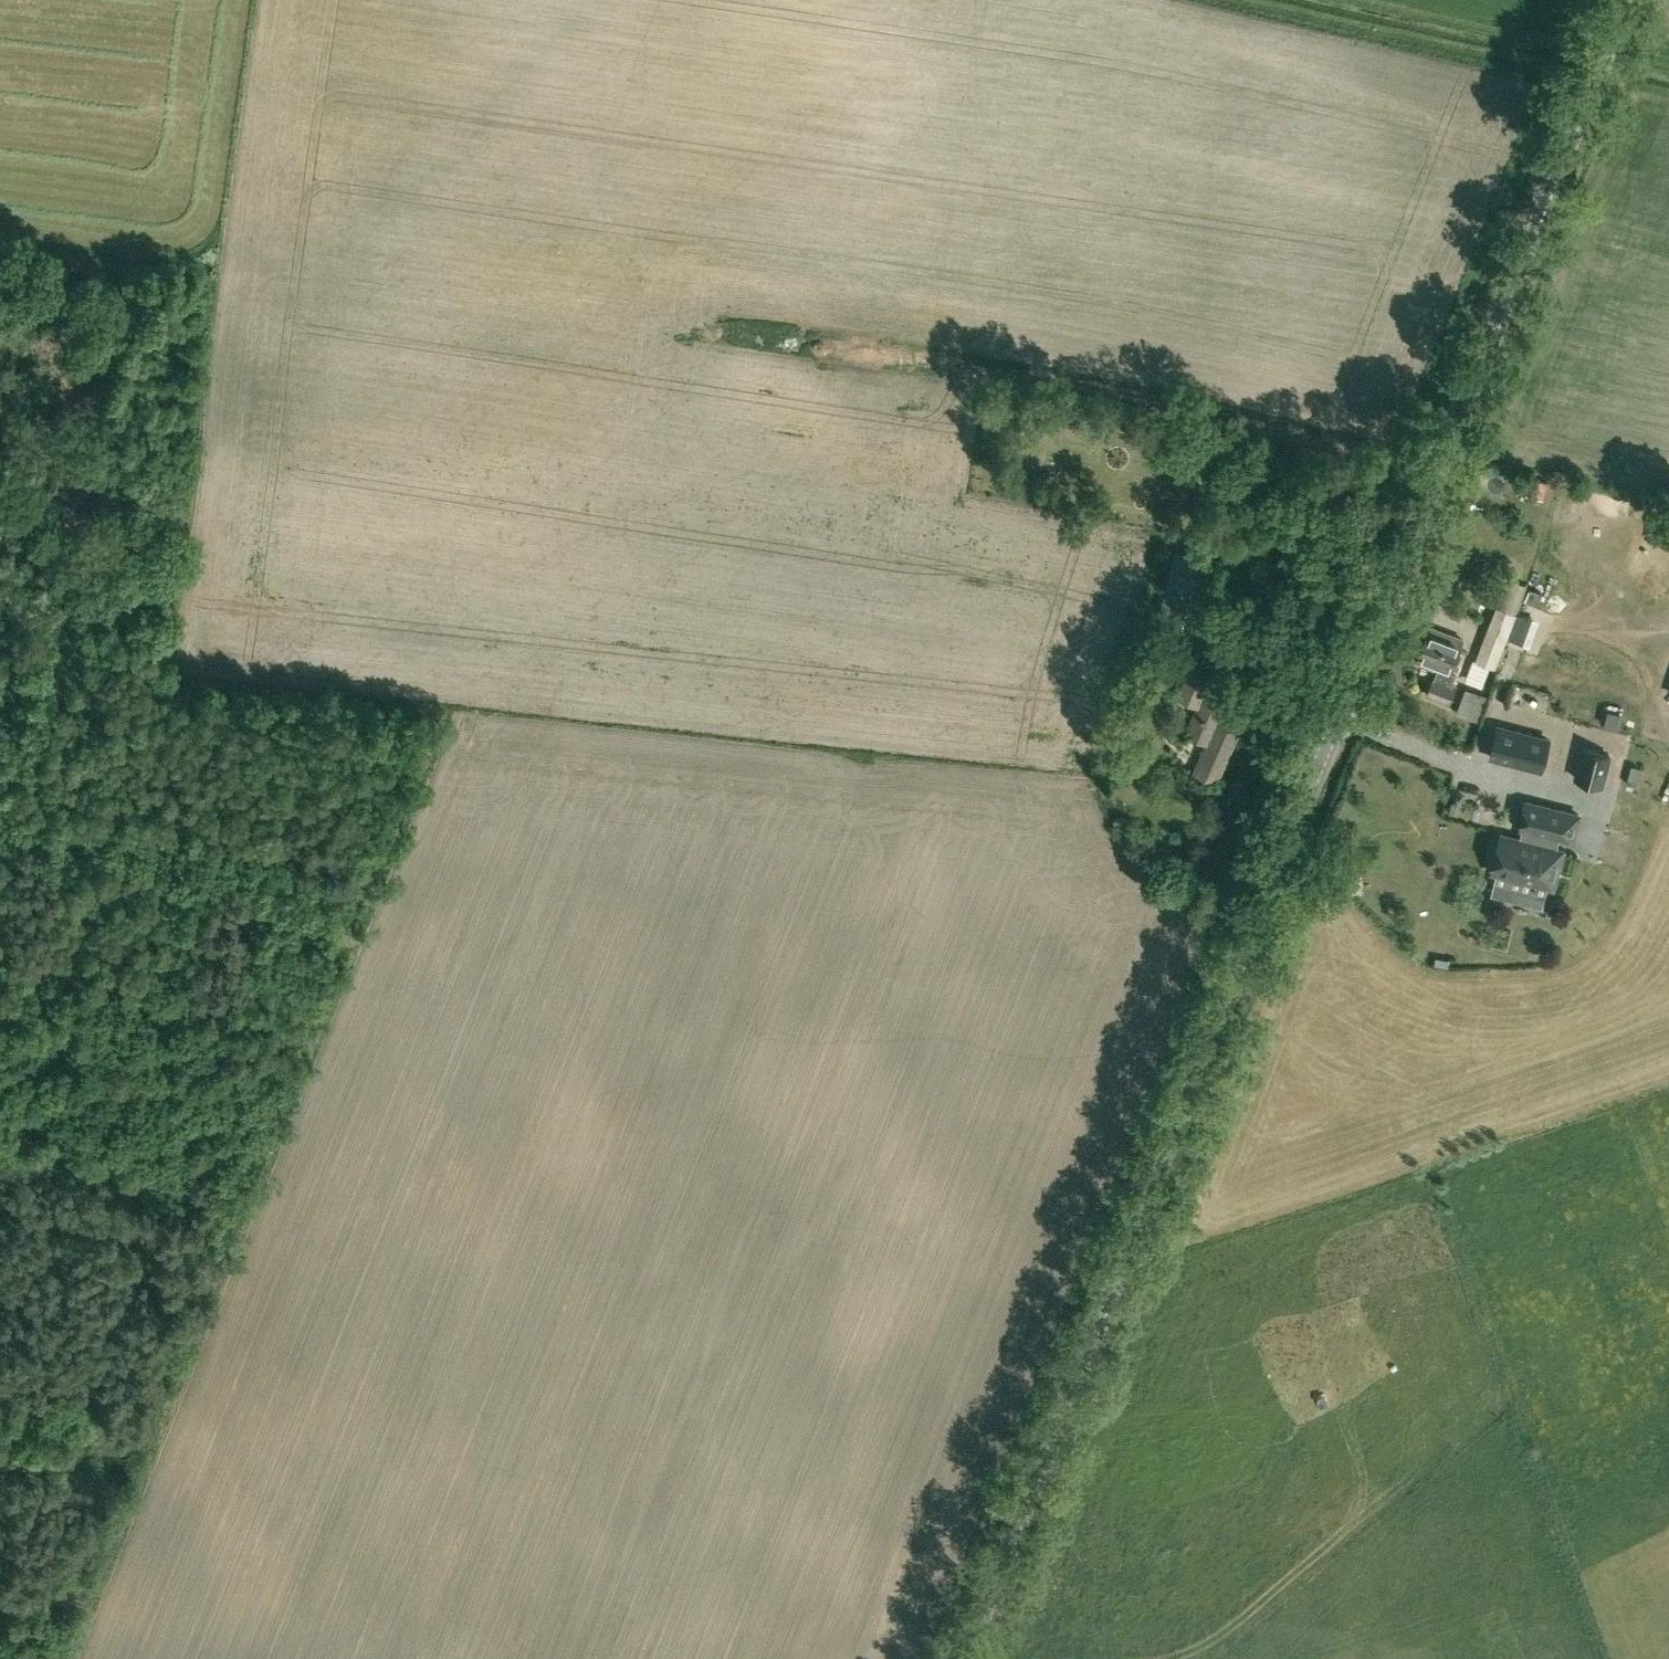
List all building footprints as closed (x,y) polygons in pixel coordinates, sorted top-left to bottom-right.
[(1175,548),(1174,550),(1159,618),(1207,629),(1221,563),(1220,563),(1222,558),(1175,548)] [(1527,587),(1507,579),(1495,610),(1515,618),(1518,612),(1527,587)] [(1529,586),(1524,600),(1537,605),(1542,591),(1529,586)] [(1515,618),(1508,637),(1523,642),(1532,616),(1518,612),(1515,618)] [(1513,621),(1492,613),(1474,659),(1495,668),(1513,621)] [(1455,674),(1450,672),(1462,639),(1430,627),(1416,661),(1438,670),(1435,678),(1434,677),(1427,695),(1448,703),(1455,686),(1451,684),(1455,674)] [(1176,697),(1197,707),(1185,733),(1207,744),(1193,773),(1215,783),(1239,733),(1218,723),(1229,699),(1219,695),(1224,683),(1190,667),(1176,697)] [(1487,696),(1465,688),(1455,713),(1477,721),(1487,696)] [(1549,738),(1497,725),(1490,755),(1541,768),(1549,738)] [(1585,749),(1578,779),(1604,786),(1611,756),(1585,749)] [(1627,783),(1635,785),(1640,766),(1631,764),(1627,783)] [(1500,834),(1491,872),(1553,888),(1562,850),(1555,849),(1558,838),(1572,841),(1579,815),(1527,802),(1520,828),(1522,829),(1520,839),(1500,834)] [(1549,900),(1529,897),(1527,907),(1548,910),(1549,900)]
